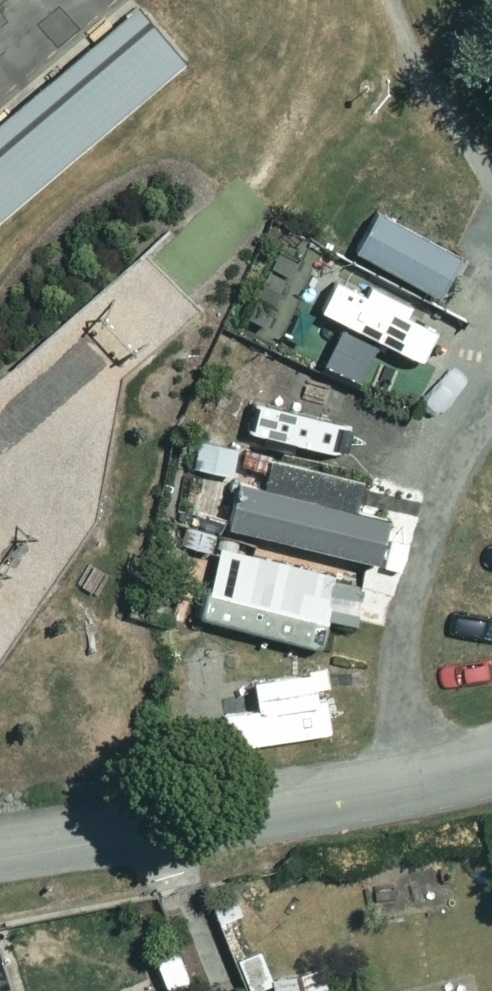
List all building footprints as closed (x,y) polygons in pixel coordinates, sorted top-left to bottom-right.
[(184,57),(136,0),(128,0),(0,110),(0,212),(184,57)] [(457,251),(374,205),(353,243),(436,289),(457,251)] [(244,314),(261,322),(271,302),(269,301),(283,272),(287,273),(296,253),(277,244),(244,314)] [(307,334),(422,386),(433,360),(319,308),(307,334)] [(196,437),(191,464),(230,470),(235,443),(196,437)] [(375,555),(385,510),(353,503),(356,494),(360,472),(267,451),(260,482),(234,476),(224,521),(375,555)] [(324,611),(354,617),(364,570),(217,539),(209,577),(201,575),(193,613),(318,639),(324,611)] [(226,741),(328,727),(324,695),(316,696),(315,684),(329,682),(326,662),(304,665),(304,668),(251,675),(255,705),(222,709),(226,741)] [(324,966),(277,976),(280,990),(330,990),(324,966)]
